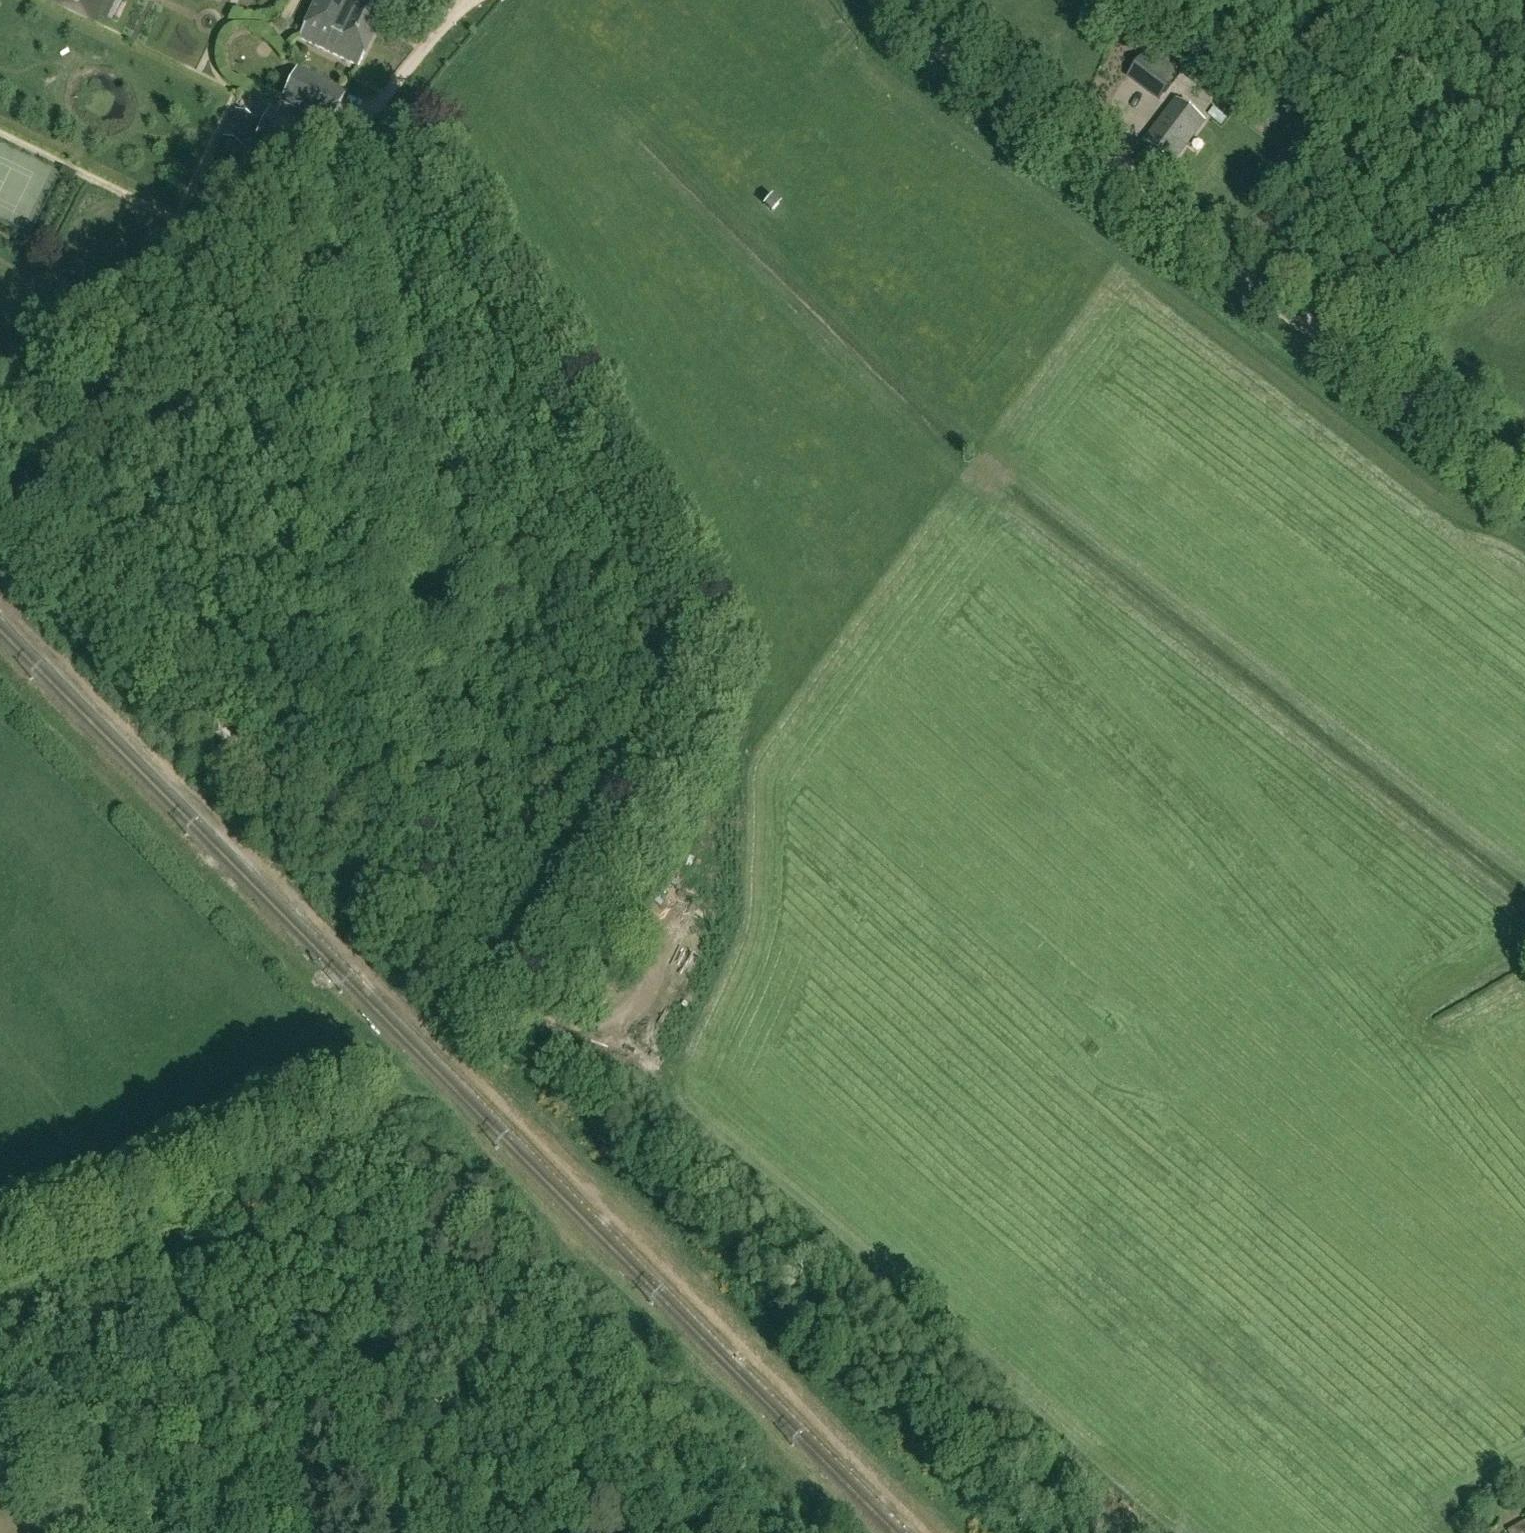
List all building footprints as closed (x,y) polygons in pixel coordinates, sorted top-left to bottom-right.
[(299,38),(359,66),(390,0),(317,0),(299,38)] [(1154,48),(1135,74),(1165,97),(1185,72),(1154,48)] [(347,91),(298,66),(281,101),(330,125),(347,91)] [(1205,122),(1178,101),(1146,142),(1174,163),(1205,122)] [(1248,147),(1256,137),(1224,110),(1216,120),(1248,147)] [(317,135),(268,111),(256,136),(305,160),(317,135)] [(236,112),(225,137),(241,144),(252,119),(236,112)] [(0,1466),(0,1493),(12,1486),(0,1466)] [(0,1503),(0,1532),(21,1532),(32,1527),(14,1495),(0,1503)] [(1507,1520),(1514,1532),(1524,1532),(1524,1509),(1507,1520)] [(34,1525),(22,1532),(40,1532),(34,1525)]
